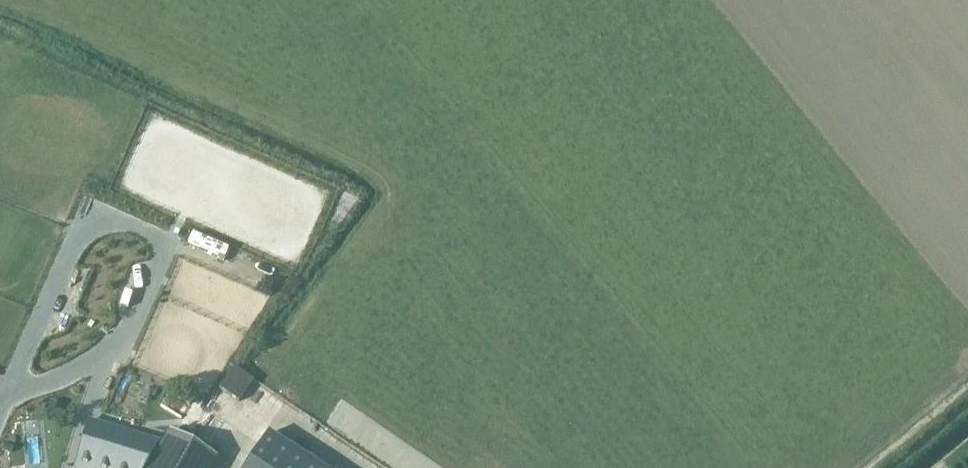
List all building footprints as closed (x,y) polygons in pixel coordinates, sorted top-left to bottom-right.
[(232,370),(219,389),(238,402),(251,382),(232,370)] [(73,467),(78,467),(145,467),(159,444),(87,422),(73,467)] [(308,457),(308,456),(268,429),(244,463),(251,467),(324,467),(308,457)] [(219,451),(208,445),(204,452),(168,432),(148,467),(210,467),(219,451)]
